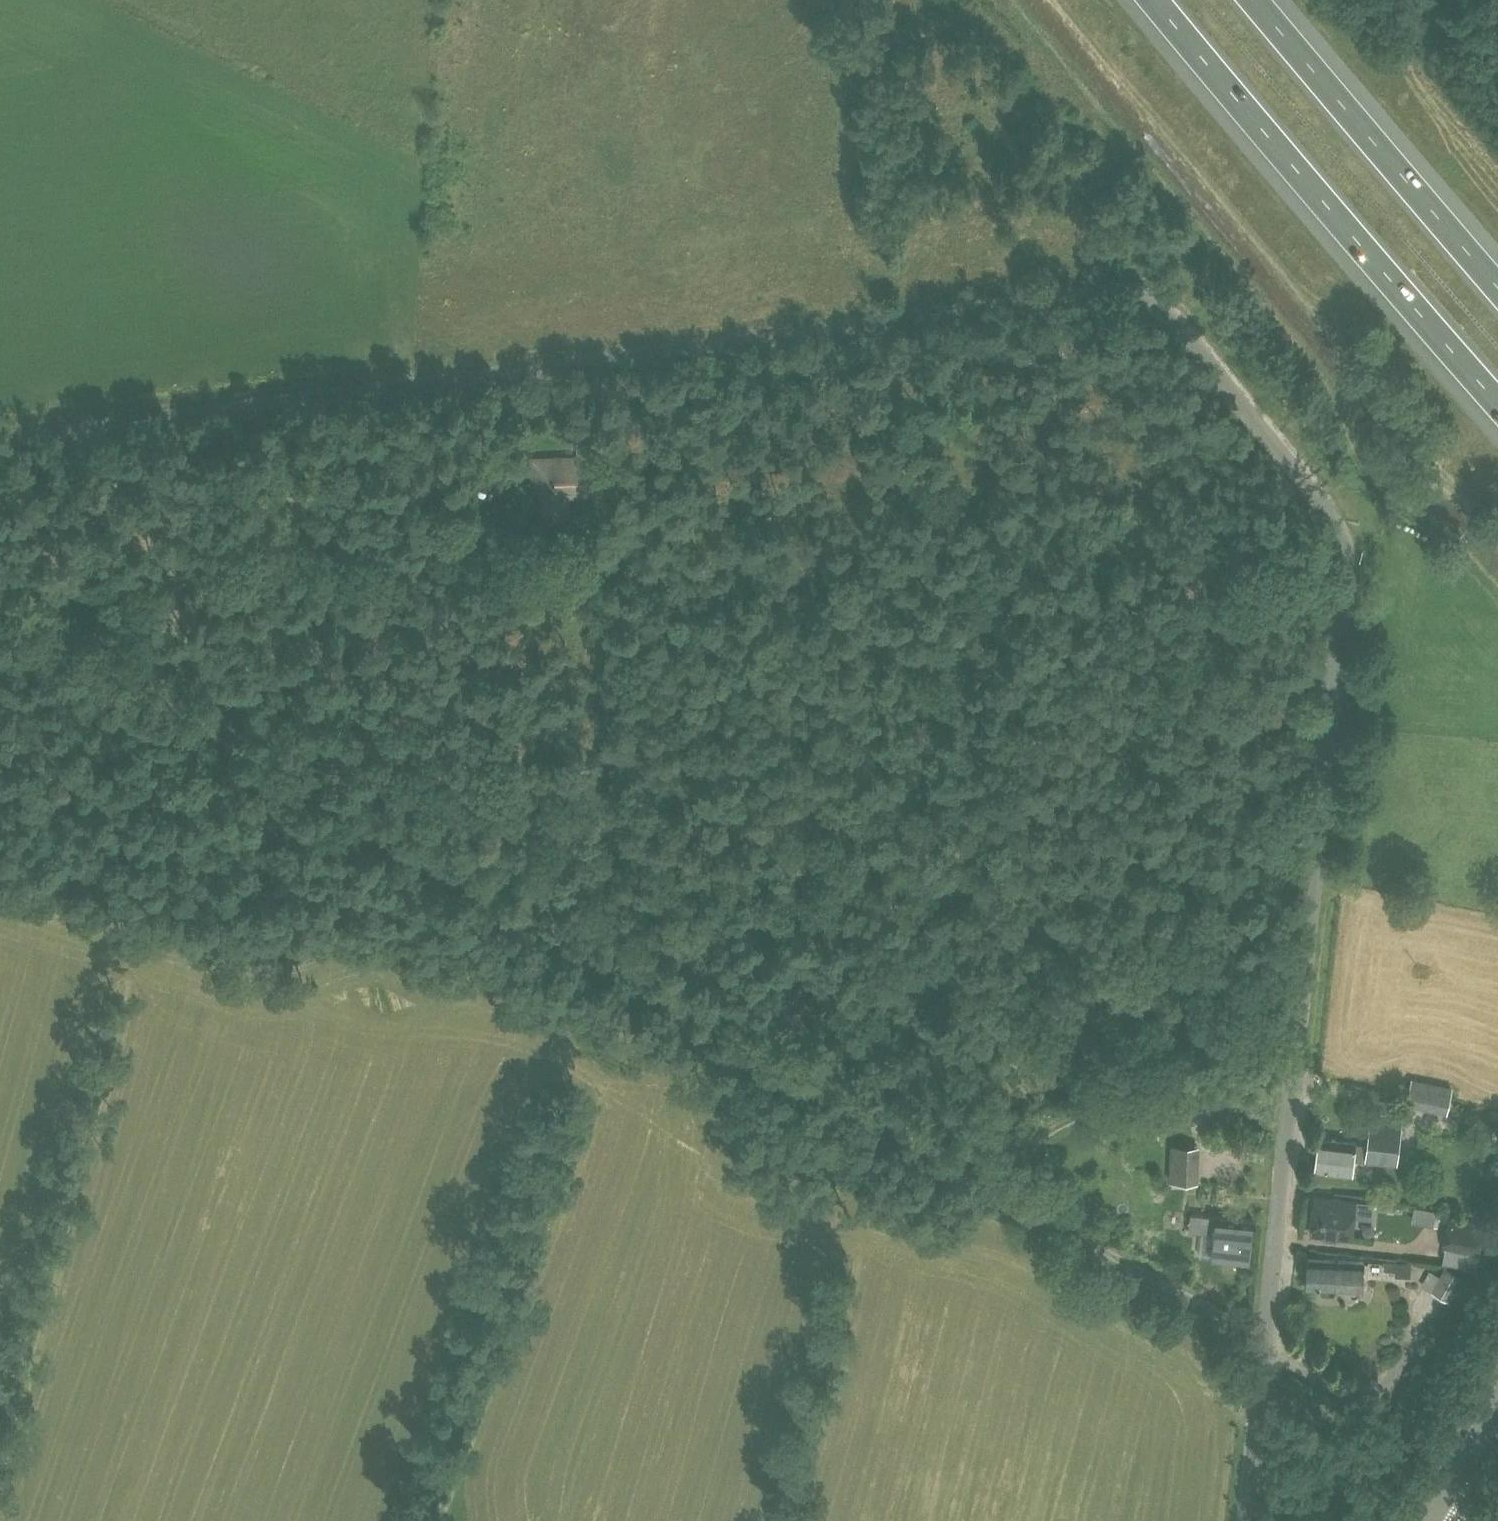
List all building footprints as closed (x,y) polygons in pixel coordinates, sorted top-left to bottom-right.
[(597,456),(588,457),(587,442),(578,442),(579,457),(534,460),(535,482),(543,482),(545,516),(549,516),(553,520),(562,519),(566,515),(569,515),(568,494),(600,493),(597,456)] [(479,575),(479,576),(478,586),(478,587),(486,587),(486,576),(479,575)] [(1453,1086),(1412,1078),(1407,1105),(1447,1113),(1453,1086)] [(1317,1169),(1353,1174),(1354,1159),(1397,1164),(1401,1125),(1371,1122),(1368,1144),(1358,1142),(1358,1141),(1321,1137),(1317,1169)] [(1172,1144),(1171,1181),(1200,1183),(1200,1145),(1172,1144)] [(1356,1199),(1356,1203),(1315,1198),(1311,1234),(1352,1239),(1354,1216),(1373,1218),(1375,1201),(1356,1199)] [(1480,1206),(1478,1218),(1497,1221),(1497,1209),(1480,1206)] [(1212,1258),(1252,1262),(1255,1219),(1217,1216),(1217,1215),(1192,1213),(1191,1230),(1215,1233),(1212,1258)] [(1475,1268),(1478,1251),(1484,1225),(1452,1219),(1444,1261),(1475,1268)] [(1362,1288),(1364,1262),(1309,1258),(1308,1285),(1362,1288)] [(1410,1275),(1410,1262),(1410,1261),(1401,1261),(1386,1261),(1385,1269),(1395,1270),(1395,1275),(1410,1275)] [(1430,1271),(1427,1277),(1422,1285),(1452,1301),(1464,1276),(1445,1267),(1440,1275),(1430,1271)]
